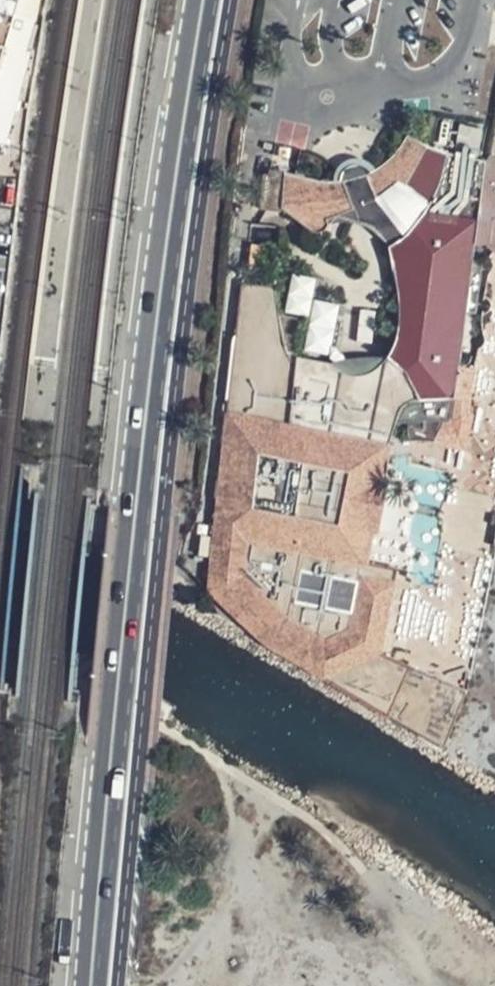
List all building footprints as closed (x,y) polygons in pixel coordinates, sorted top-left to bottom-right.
[(7,43),(15,13),(19,0),(0,0),(0,71),(7,43)] [(9,45),(28,51),(35,19),(39,0),(19,0),(15,13),(7,43),(9,44),(9,45)] [(35,19),(50,24),(54,0),(39,0),(35,19)] [(485,162),(481,215),(494,224),(494,118),(485,162)] [(285,173),(281,211),(314,235),(318,234),(325,230),(327,226),(325,218),(351,211),(364,207),(378,199),(387,193),(394,188),(405,177),(416,159),(424,146),(406,136),(402,142),(388,159),(376,169),(362,176),(349,180),(340,181),(318,181),(304,178),(285,173)] [(420,401),(456,391),(460,364),(480,222),(481,215),(485,162),(447,154),(441,179),(430,202),(412,226),(389,246),(397,286),(400,311),(397,337),(393,349),(388,359),(399,366),(408,374),(416,387),(420,401)] [(481,215),(480,222),(484,221),(488,223),(491,225),(492,229),(489,245),(492,246),(494,247),(494,248),(494,224),(481,215)] [(319,350),(327,352),(338,305),(311,299),(316,279),(292,273),(283,311),(313,318),(309,335),(322,338),(319,350)] [(371,532),(388,445),(331,431),(323,418),(308,427),(298,414),(307,380),(298,372),(292,366),(290,361),(288,356),(287,355),(285,345),(283,339),(281,330),(279,320),(278,317),(276,300),(276,296),(275,286),(245,281),(229,405),(212,527),(215,528),(254,536),(260,509),(371,532)] [(481,369),(460,364),(456,391),(453,402),(451,422),(468,422),(481,369)] [(450,423),(426,423),(419,434),(433,442),(435,439),(442,441),(450,423)] [(254,536),(215,528),(207,610),(285,657),(423,739),(444,750),(466,696),(396,663),(388,670),(380,660),(398,568),(254,536)]
